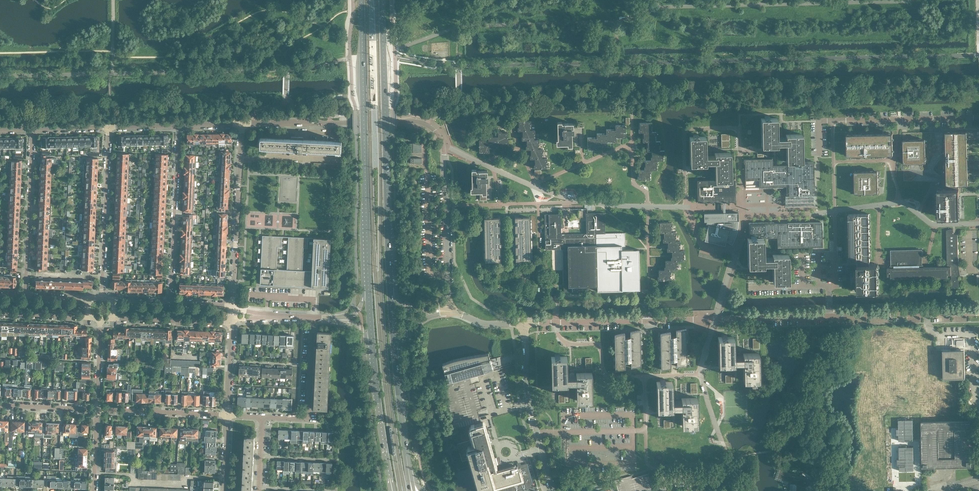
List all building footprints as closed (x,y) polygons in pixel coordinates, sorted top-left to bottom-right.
[(770,118),(761,118),(761,146),(777,145),(777,144),(782,144),(786,144),(786,162),(800,162),(802,162),(802,134),(800,134),(786,134),(786,138),(777,138),(777,121),(777,118),(770,118)] [(518,131),(523,131),(530,131),(530,130),(530,124),(531,124),(531,121),(519,121),(519,125),(519,127),(518,127),(518,131)] [(571,137),(572,137),(572,133),(571,133),(571,128),(573,128),(573,123),(563,123),(563,124),(562,124),(562,122),(557,122),(558,138),(559,138),(559,139),(556,139),(556,144),(563,144),(563,143),(566,143),(566,144),(568,144),(568,146),(572,146),(572,139),(571,139),(571,137)] [(651,132),(651,126),(652,126),(652,122),(640,123),(640,126),(642,126),(642,129),(639,129),(639,133),(644,132),(651,132)] [(616,125),(616,130),(616,137),(622,137),(622,138),(626,138),(626,126),(619,126),(619,125),(616,125)] [(616,142),(616,137),(616,130),(610,130),(610,129),(606,129),(606,134),(607,134),(607,141),(613,141),(613,142),(616,142)] [(535,130),(530,130),(530,131),(523,131),(523,134),(525,134),(525,137),(522,137),(522,140),(527,140),(534,140),(534,134),(535,134),(535,130)] [(498,132),(498,136),(499,136),(499,144),(502,144),(502,143),(504,143),(505,145),(508,145),(508,132),(502,133),(502,131),(498,132)] [(968,185),(967,146),(967,131),(956,132),(955,132),(945,132),(946,177),(947,185),(947,188),(940,188),(938,188),(938,191),(939,211),(939,217),(960,217),(959,185),(968,185)] [(655,142),(655,141),(655,135),(656,135),(656,132),(651,132),(644,132),(644,136),(646,136),(646,138),(643,138),(643,142),(648,142),(655,142)] [(607,146),(607,141),(607,134),(606,134),(601,134),(601,133),(597,133),(597,138),(598,145),(603,145),(603,146),(607,146)] [(847,134),(847,156),(893,155),(893,133),(847,134)] [(194,135),(186,135),(187,138),(188,138),(188,145),(192,145),(192,149),(192,151),(189,151),(188,154),(192,154),(194,154),(195,151),(194,151),(194,145),(194,135)] [(499,149),(499,144),(499,136),(498,136),(492,137),(492,135),(489,136),(489,140),(489,148),(493,148),(495,147),(495,149),(499,149)] [(90,137),(90,146),(90,147),(96,146),(97,146),(97,141),(99,141),(98,137),(96,137),(96,136),(90,137)] [(715,163),(715,180),(731,180),(731,153),(715,153),(715,156),(710,156),(706,157),(705,136),(690,137),(690,164),(706,164),(706,163),(710,163),(715,163)] [(342,142),(333,141),(303,140),(303,137),(299,137),(291,137),(291,139),(260,138),(260,148),(341,152),(342,142)] [(598,150),(598,145),(597,138),(591,138),(591,137),(587,137),(588,149),(594,149),(594,150),(598,150)] [(539,139),(534,140),(527,140),(527,143),(527,146),(526,146),(526,150),(531,150),(538,149),(538,143),(539,143),(539,139)] [(489,153),(489,148),(489,140),(483,141),(483,140),(479,140),(479,152),(483,152),(486,152),(486,153),(489,153)] [(925,140),(903,140),(903,164),(918,163),(926,163),(925,140)] [(659,151),(659,150),(659,145),(660,145),(660,141),(655,141),(655,142),(648,142),(648,145),(650,145),(650,148),(647,148),(647,151),(652,151),(659,151)] [(410,143),(410,152),(413,152),(413,153),(414,153),(414,152),(422,152),(422,143),(413,143),(410,143)] [(227,150),(227,149),(225,149),(223,149),(222,149),(222,152),(221,151),(220,151),(220,158),(230,158),(230,156),(231,156),(231,154),(230,153),(230,152),(228,152),(228,150),(227,150)] [(543,149),(538,149),(531,150),(531,153),(533,153),(533,155),(530,155),(530,159),(535,159),(542,159),(542,158),(542,153),(543,152),(543,149)] [(664,150),(659,150),(659,151),(652,151),(652,154),(654,154),(654,157),(651,157),(651,160),(657,160),(657,161),(663,160),(663,154),(664,154),(664,150)] [(156,167),(168,167),(168,162),(168,161),(168,160),(168,154),(156,154),(156,160),(156,167)] [(41,155),(41,164),(51,164),(51,158),(45,157),(45,155),(41,155)] [(547,158),(542,158),(542,159),(535,159),(535,162),(535,165),(534,165),(534,168),(546,168),(546,162),(547,162),(547,158)] [(814,185),(814,175),(814,172),(814,166),(814,163),(813,161),(805,162),(802,162),(800,162),(800,165),(773,166),(773,163),(773,159),(770,159),(759,159),(751,159),(749,159),(745,160),(745,174),(745,180),(759,180),(759,187),(760,187),(763,187),(766,187),(769,187),(770,187),(773,187),(773,186),(776,186),(779,186),(780,186),(783,186),(786,186),(787,188),(787,196),(785,196),(785,200),(787,200),(787,207),(815,206),(815,195),(814,195),(814,192),(814,188),(814,185)] [(11,161),(10,167),(14,167),(14,170),(16,170),(16,168),(18,167),(18,170),(21,170),(21,167),(22,167),(22,165),(21,164),(21,160),(17,160),(17,161),(11,161)] [(657,160),(651,160),(645,160),(645,164),(648,164),(648,167),(644,167),(644,170),(651,170),(657,170),(656,164),(658,164),(657,161),(657,160)] [(40,167),(40,169),(40,172),(43,172),(44,170),(45,170),(45,172),(48,172),(48,170),(51,170),(51,171),(53,171),(54,165),(51,164),(41,164),(41,167),(40,167)] [(21,171),(21,170),(18,170),(18,167),(16,168),(16,170),(14,170),(14,167),(10,167),(8,167),(8,176),(10,176),(21,176),(21,173),(22,171),(21,171)] [(155,173),(155,178),(167,179),(167,175),(167,174),(167,173),(167,172),(168,167),(156,167),(155,172),(155,173)] [(486,176),(488,176),(488,171),(477,171),(477,172),(476,172),(476,169),(472,169),(472,186),(472,187),(471,187),(471,192),(482,192),(482,194),(487,194),(486,181),(486,176)] [(53,171),(51,171),(51,170),(48,170),(48,172),(45,172),(45,170),(44,170),(43,172),(40,172),(40,173),(39,173),(39,176),(40,176),(40,179),(50,179),(53,179),(53,171)] [(651,173),(651,170),(644,170),(639,170),(639,174),(641,174),(641,176),(638,176),(638,180),(650,180),(650,173),(651,173)] [(855,194),(878,193),(878,171),(854,172),(855,194)] [(20,177),(21,176),(10,176),(10,186),(20,186),(21,186),(21,177),(20,177)] [(155,185),(154,191),(166,191),(167,187),(167,185),(167,184),(167,179),(155,178),(155,185)] [(50,179),(40,179),(39,179),(39,188),(40,188),(40,189),(50,189),(50,179)] [(715,180),(698,181),(698,202),(736,201),(735,180),(731,180),(715,180)] [(20,186),(10,186),(7,186),(7,189),(10,189),(9,192),(13,192),(12,195),(15,195),(15,192),(17,192),(17,195),(20,195),(20,192),(21,192),(21,189),(20,189),(20,186)] [(50,195),(50,189),(40,189),(39,192),(39,194),(39,197),(42,197),(43,195),(44,195),(44,197),(46,197),(47,195),(50,195)] [(154,198),(154,203),(166,204),(166,199),(166,198),(166,197),(166,191),(154,191),(154,197),(154,198)] [(7,194),(7,198),(9,198),(9,201),(19,201),(20,198),(20,196),(20,195),(17,195),(17,192),(15,192),(15,195),(12,195),(13,192),(9,192),(9,195),(7,194)] [(49,204),(50,195),(47,195),(46,197),(44,197),(44,195),(43,195),(42,197),(39,197),(39,198),(38,198),(38,201),(39,201),(39,203),(49,204)] [(19,202),(19,201),(9,201),(9,211),(19,211),(20,211),(20,202),(19,202)] [(215,207),(215,211),(217,211),(217,210),(219,211),(225,211),(226,208),(228,208),(229,207),(229,205),(228,204),(228,202),(218,201),(218,207),(215,207)] [(51,204),(49,204),(39,203),(38,216),(50,217),(51,204)] [(154,210),(153,216),(165,216),(166,212),(165,212),(165,210),(166,209),(166,204),(154,203),(154,210)] [(194,212),(194,205),(184,205),(184,207),(183,208),(183,210),(184,210),(184,211),(186,211),(186,214),(194,215),(197,215),(197,212),(194,212)] [(217,211),(217,214),(217,220),(227,220),(227,218),(228,218),(228,215),(227,215),(227,214),(225,214),(225,211),(219,211),(217,210),(217,211)] [(578,292),(577,292),(577,287),(597,287),(640,286),(639,248),(638,245),(628,246),(623,246),(623,237),(625,237),(625,233),(605,233),(605,213),(596,213),(586,213),(586,234),(558,234),(558,236),(556,236),(556,234),(555,234),(555,230),(561,230),(561,214),(545,215),(545,235),(546,240),(545,240),(545,247),(550,247),(550,249),(563,249),(564,285),(564,292),(578,292)] [(704,222),(710,222),(710,225),(708,225),(704,241),(725,245),(727,236),(734,239),(735,237),(735,236),(736,234),(736,232),(737,230),(737,229),(737,228),(737,225),(737,224),(737,223),(737,221),(739,221),(739,213),(704,213),(704,222)] [(193,224),(193,218),(194,215),(186,214),(185,217),(183,217),(183,218),(182,218),(182,221),(183,221),(183,224),(193,224)] [(869,214),(849,214),(850,255),(850,261),(853,261),(858,261),(858,263),(858,265),(858,291),(879,291),(878,264),(874,264),(872,264),(870,264),(870,263),(870,261),(870,253),(869,214)] [(49,229),(50,217),(38,216),(38,228),(49,229)] [(153,222),(153,228),(165,229),(165,224),(165,223),(165,222),(165,216),(153,216),(153,222)] [(19,217),(8,217),(8,227),(18,228),(18,227),(19,227),(19,218),(19,217)] [(515,222),(516,222),(518,222),(518,223),(516,223),(516,225),(515,225),(515,229),(531,229),(530,218),(530,217),(515,218),(515,222)] [(484,219),(485,230),(500,229),(500,225),(499,225),(499,224),(497,224),(497,222),(500,222),(500,218),(485,218),(484,219)] [(822,222),(750,224),(750,235),(757,235),(757,238),(763,238),(777,237),(778,248),(822,247),(822,222)] [(660,229),(659,229),(659,233),(664,233),(671,233),(671,232),(671,226),(672,226),(672,223),(660,223),(660,227),(660,229)] [(18,231),(18,228),(8,227),(8,236),(11,236),(11,234),(13,234),(13,236),(15,236),(15,234),(18,234),(18,233),(19,233),(19,231),(18,231)] [(49,229),(38,228),(38,231),(37,231),(37,234),(38,234),(41,234),(41,237),(43,237),(43,235),(45,235),(45,237),(48,237),(48,235),(50,236),(51,229),(49,229)] [(150,228),(150,234),(152,235),(152,241),(164,241),(164,237),(164,235),(164,234),(165,229),(153,228),(150,228)] [(500,233),(500,229),(485,230),(485,240),(500,240),(500,236),(499,236),(499,235),(497,235),(497,233),(500,233)] [(531,232),(531,229),(515,229),(515,233),(517,233),(517,236),(515,236),(515,240),(531,239),(531,235),(528,236),(528,232),(531,232)] [(946,233),(947,254),(947,257),(947,267),(919,267),(919,265),(923,265),(921,265),(920,251),(892,252),(893,266),(890,266),(894,266),(895,268),(887,268),(887,276),(888,276),(891,276),(891,279),(939,278),(947,277),(947,278),(948,278),(948,275),(951,275),(951,288),(952,288),(952,287),(958,287),(959,287),(959,277),(958,277),(958,264),(958,234),(956,234),(954,234),(953,229),(946,230),(946,233)] [(676,232),(671,232),(671,233),(664,233),(664,236),(664,238),(663,239),(663,242),(668,242),(675,242),(675,241),(675,236),(676,236),(676,232)] [(18,237),(18,234),(15,234),(15,236),(13,236),(13,234),(11,234),(11,236),(8,236),(7,242),(18,242),(18,239),(19,239),(19,237),(18,237)] [(48,243),(48,237),(45,237),(45,235),(43,235),(43,237),(41,237),(41,234),(38,234),(37,238),(37,240),(37,243),(48,243)] [(308,238),(289,237),(287,270),(276,270),(277,247),(282,247),(282,237),(282,236),(262,235),(260,285),(328,288),(330,239),(328,239),(315,238),(313,272),(302,271),(304,248),(308,249),(308,238)] [(789,282),(788,254),(772,254),(772,258),(764,258),(763,238),(757,238),(747,238),(748,266),(764,265),(764,264),(768,264),(773,264),(773,282),(789,282)] [(531,250),(531,239),(515,240),(515,244),(517,244),(517,247),(515,247),(516,251),(531,250)] [(500,244),(500,240),(485,240),(485,251),(501,251),(500,247),(498,247),(498,246),(499,246),(499,244),(500,244)] [(148,247),(148,253),(152,253),(163,254),(164,249),(164,248),(164,247),(164,241),(152,241),(152,243),(150,243),(150,247),(148,247)] [(680,241),(675,241),(675,242),(668,242),(668,245),(668,248),(667,248),(667,252),(672,251),(679,251),(679,245),(680,245),(680,241)] [(18,243),(18,242),(7,242),(7,252),(17,253),(17,252),(18,252),(18,243)] [(47,254),(48,243),(37,243),(37,244),(36,244),(36,253),(37,253),(47,254)] [(531,260),(531,250),(516,251),(516,254),(517,254),(517,256),(519,256),(519,257),(516,257),(516,262),(530,261),(531,260)] [(501,255),(501,251),(485,251),(485,261),(486,262),(501,262),(501,258),(498,258),(498,256),(499,256),(499,255),(501,255)] [(684,251),(679,251),(672,251),(672,255),(672,257),(671,257),(671,260),(678,260),(678,261),(683,261),(683,254),(684,254),(684,251)] [(17,255),(17,253),(7,252),(7,258),(4,258),(4,261),(6,261),(10,261),(10,259),(12,259),(12,261),(14,261),(14,259),(17,259),(17,258),(18,258),(18,255),(17,255)] [(36,256),(36,259),(37,259),(40,259),(40,262),(41,262),(42,260),(44,260),(44,262),(47,262),(50,262),(50,260),(49,260),(50,256),(51,256),(51,254),(47,254),(37,253),(37,256),(36,256)] [(17,262),(17,259),(14,259),(14,261),(12,261),(12,259),(10,259),(10,261),(6,261),(6,267),(12,267),(12,269),(16,270),(17,264),(18,262),(17,262)] [(46,269),(47,262),(44,262),(44,260),(42,260),(41,262),(40,262),(40,259),(37,259),(36,262),(35,265),(36,265),(36,270),(40,271),(40,268),(46,269)] [(163,262),(163,260),(158,259),(158,261),(151,261),(151,268),(163,268),(163,262)] [(678,264),(678,261),(678,260),(671,260),(665,260),(665,264),(666,264),(666,267),(664,267),(664,270),(671,270),(677,270),(676,264),(678,264)] [(225,273),(225,270),(214,269),(214,276),(216,276),(218,276),(218,279),(220,279),(224,279),(224,276),(225,276),(225,273)] [(671,273),(671,270),(664,270),(659,270),(659,274),(659,276),(658,276),(658,280),(670,280),(670,274),(671,273)] [(179,290),(179,293),(186,293),(187,283),(187,278),(184,278),(184,279),(184,281),(184,283),(180,283),(180,290),(179,290)] [(27,323),(26,323),(25,323),(24,323),(23,323),(20,323),(19,333),(19,335),(25,336),(26,333),(27,333),(27,323)] [(661,370),(671,368),(671,362),(677,361),(677,367),(687,365),(686,329),(676,331),(676,336),(671,338),(670,332),(660,334),(661,370)] [(615,335),(616,371),(625,369),(625,363),(631,362),(631,367),(641,365),(640,330),(630,332),(630,337),(625,339),(625,333),(615,335)] [(123,337),(124,332),(116,331),(115,331),(113,332),(113,333),(114,334),(113,338),(114,338),(114,339),(123,340),(124,337),(123,337)] [(331,333),(330,333),(317,332),(313,409),(328,410),(331,333)] [(249,343),(249,334),(241,333),(240,344),(249,344),(249,343)] [(285,344),(285,348),(294,348),(294,345),(294,336),(286,336),(286,335),(285,344)] [(734,357),(734,336),(718,337),(719,364),(735,364),(734,361),(735,361),(739,360),(743,360),(743,361),(744,381),(760,380),(759,353),(743,353),(743,357),(734,357)] [(88,337),(85,337),(85,346),(81,347),(91,347),(91,340),(91,339),(92,338),(91,337),(90,337),(89,337),(88,337)] [(965,378),(964,350),(943,350),(943,379),(965,378)] [(450,361),(448,362),(442,364),(447,382),(458,379),(457,376),(480,369),(481,372),(493,369),(492,366),(492,364),(492,363),(492,362),(492,361),(491,361),(490,360),(489,359),(490,358),(488,353),(465,357),(462,358),(460,358),(457,359),(453,360),(450,361)] [(551,357),(552,384),(568,384),(568,381),(568,380),(570,380),(570,381),(571,381),(571,380),(573,380),(574,380),(573,380),(576,380),(577,401),(593,400),(591,400),(591,373),(592,373),(576,373),(576,376),(572,377),(568,377),(567,356),(551,357)] [(221,361),(221,359),(210,358),(210,367),(213,368),(216,368),(216,365),(220,365),(220,364),(221,364),(221,361)] [(25,360),(24,368),(27,368),(28,368),(33,368),(34,360),(25,360)] [(42,361),(34,360),(33,368),(33,369),(41,369),(42,361)] [(63,371),(63,361),(55,361),(55,371),(63,371)] [(81,367),(81,372),(90,372),(90,369),(91,368),(90,367),(90,363),(78,362),(78,364),(78,367),(81,367)] [(109,367),(108,367),(108,370),(107,370),(107,372),(108,372),(108,373),(116,373),(116,367),(119,368),(119,363),(114,363),(114,364),(109,364),(109,367)] [(261,377),(261,368),(260,368),(260,367),(255,367),(255,364),(253,364),(253,376),(261,377)] [(172,372),(173,367),(173,366),(170,366),(165,365),(165,366),(165,370),(165,374),(172,374),(172,372)] [(24,386),(23,397),(27,397),(27,398),(28,398),(29,397),(30,397),(30,389),(31,389),(31,385),(26,385),(27,378),(28,378),(28,373),(27,373),(27,368),(24,368),(24,386)] [(119,373),(116,373),(108,373),(107,374),(107,375),(108,376),(107,379),(113,379),(113,381),(118,381),(119,373)] [(442,385),(443,385),(455,429),(481,422),(478,410),(482,409),(475,384),(470,385),(470,384),(472,384),(470,377),(442,385)] [(79,380),(79,382),(79,392),(82,392),(82,399),(85,400),(86,400),(87,400),(89,400),(89,395),(90,393),(89,392),(84,392),(84,383),(89,383),(90,380),(79,380)] [(77,392),(79,392),(79,382),(76,381),(76,389),(73,389),(73,391),(70,391),(70,399),(73,399),(74,400),(76,399),(77,399),(77,392)] [(656,382),(657,409),(658,409),(673,409),(673,406),(673,405),(676,405),(676,408),(677,407),(679,407),(679,405),(681,405),(681,406),(682,406),(682,426),(698,425),(697,398),(681,398),(682,402),(673,402),(672,381),(656,382)] [(123,392),(123,401),(124,401),(125,401),(126,401),(129,401),(129,399),(131,399),(131,385),(128,385),(128,390),(123,390),(123,392)] [(209,405),(210,395),(210,392),(205,391),(205,386),(202,385),(202,395),(204,395),(203,405),(209,405)] [(132,389),(132,393),(133,393),(132,401),(136,401),(136,402),(137,402),(138,402),(139,403),(142,403),(142,394),(143,394),(143,389),(132,389)] [(172,394),(171,403),(177,404),(178,392),(179,393),(180,393),(180,389),(178,389),(177,391),(172,391),(172,390),(172,394)] [(156,392),(155,392),(155,403),(158,403),(159,403),(161,403),(162,395),(164,395),(164,391),(162,391),(162,392),(161,391),(156,391),(156,392)] [(216,396),(210,395),(209,405),(215,405),(216,401),(219,401),(219,394),(216,394),(216,396)] [(246,406),(246,397),(246,398),(238,397),(237,406),(246,406)] [(283,399),(282,408),(291,408),(291,409),(291,400),(283,399)] [(4,420),(1,420),(1,430),(4,430),(4,434),(5,434),(5,442),(5,445),(9,445),(9,433),(9,430),(7,430),(8,421),(4,421),(4,420)] [(899,429),(897,429),(897,435),(899,435),(899,441),(913,441),(913,420),(899,420),(899,429)] [(9,445),(8,447),(11,448),(12,442),(11,441),(11,437),(14,435),(14,432),(18,433),(18,421),(17,421),(15,421),(12,421),(11,423),(11,425),(11,430),(10,430),(10,431),(10,433),(9,433),(9,445)] [(34,434),(35,422),(32,421),(32,422),(28,422),(28,431),(26,430),(26,435),(28,435),(29,434),(34,434)] [(922,467),(935,467),(972,466),(971,421),(921,422),(922,467)] [(34,434),(34,437),(43,437),(44,428),(41,427),(41,422),(40,422),(39,422),(38,422),(35,422),(34,434)] [(521,465),(520,465),(520,464),(519,464),(519,465),(519,466),(515,467),(515,466),(497,471),(495,465),(496,465),(495,465),(491,466),(490,461),(493,460),(492,459),(493,458),(493,459),(493,458),(494,458),(493,458),(492,451),(491,451),(491,448),(491,447),(484,422),(475,425),(475,426),(474,424),(471,425),(471,427),(469,427),(470,430),(469,430),(473,445),(467,447),(468,449),(467,449),(479,490),(486,490),(488,490),(488,489),(489,489),(489,490),(494,490),(512,490),(516,490),(517,490),(525,489),(525,488),(532,485),(533,486),(531,479),(530,479),(526,464),(527,464),(521,465)] [(43,435),(43,437),(52,438),(52,436),(52,432),(51,432),(52,423),(46,423),(45,429),(44,428),(43,435)] [(60,435),(60,441),(63,441),(63,435),(69,436),(70,424),(63,423),(63,435),(60,435)] [(69,436),(69,437),(78,437),(78,429),(76,428),(76,424),(70,424),(69,436)] [(78,427),(78,428),(78,437),(78,446),(77,446),(77,447),(84,447),(84,444),(82,444),(82,432),(88,432),(88,424),(81,424),(81,428),(78,427)] [(106,425),(105,437),(113,438),(114,429),(112,429),(112,425),(111,425),(109,425),(108,425),(106,425)] [(128,426),(122,426),(121,434),(125,434),(125,438),(127,438),(131,438),(131,431),(128,431),(128,426)] [(144,438),(144,427),(143,427),(143,426),(140,426),(140,427),(138,426),(137,436),(140,436),(140,438),(140,441),(139,441),(139,442),(135,442),(135,448),(143,449),(143,442),(144,439),(144,438)] [(201,431),(198,431),(199,429),(196,429),(195,428),(194,428),(193,429),(192,441),(198,442),(198,443),(201,443),(201,431)] [(205,436),(205,439),(215,439),(215,437),(217,437),(217,436),(216,436),(217,433),(217,430),(207,430),(206,436),(205,436)] [(254,437),(245,436),(242,490),(252,490),(254,437)] [(215,442),(215,439),(205,439),(205,442),(206,442),(206,448),(216,448),(216,446),(216,443),(217,443),(217,442),(215,442)] [(899,459),(897,459),(898,465),(900,465),(900,471),(914,471),(913,447),(899,447),(899,459)] [(105,450),(104,456),(117,456),(117,453),(117,448),(116,448),(113,448),(110,448),(106,448),(106,450),(105,450)] [(216,451),(216,448),(206,448),(206,454),(204,454),(204,457),(214,457),(214,455),(216,455),(216,454),(215,454),(216,451)] [(214,460),(214,457),(204,457),(204,460),(205,460),(205,466),(215,467),(216,464),(215,464),(215,461),(216,461),(216,460),(214,460)] [(87,461),(78,461),(76,460),(75,470),(82,471),(82,467),(86,467),(87,461)] [(104,462),(104,468),(106,468),(106,472),(108,472),(115,472),(116,472),(117,463),(117,462),(104,462)] [(215,469),(215,467),(205,466),(205,472),(203,472),(203,475),(207,475),(207,472),(215,473),(215,472),(215,469)] [(791,473),(778,469),(780,470),(777,478),(790,483),(790,490),(796,490),(796,484),(806,488),(806,487),(809,479),(796,475),(796,473),(791,473)] [(648,474),(632,479),(632,476),(606,483),(608,489),(609,489),(610,489),(611,489),(611,490),(612,490),(653,490),(648,474)] [(7,478),(7,486),(13,486),(16,486),(16,476),(7,476),(7,478)] [(16,476),(16,486),(19,486),(25,486),(25,476),(16,476)] [(46,487),(47,478),(43,478),(43,479),(37,479),(37,487),(43,487),(46,487)] [(55,487),(56,480),(50,480),(50,478),(47,478),(46,487),(50,487),(55,487)]
